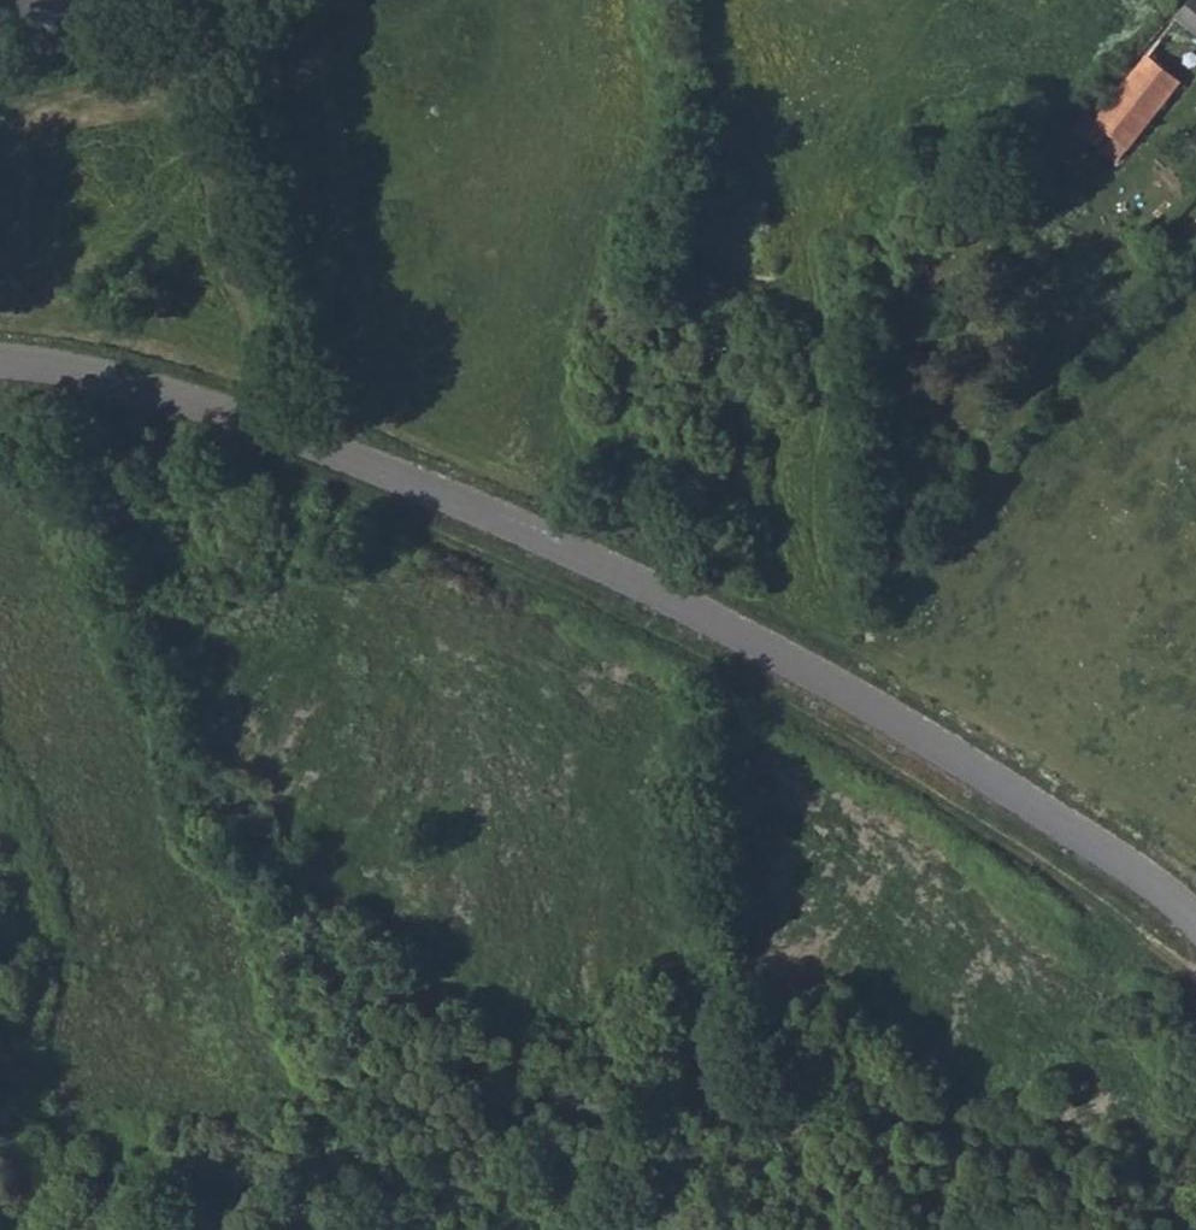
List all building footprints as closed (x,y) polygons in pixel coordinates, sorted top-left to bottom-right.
[(27,16),(100,11),(99,0),(25,0),(27,16)] [(1177,19),(1195,34),(1195,0),(1192,0),(1177,19)] [(1101,151),(1117,164),(1179,84),(1147,58),(1095,123),(1086,116),(1075,131),(1084,138),(1091,144),(1103,130),(1112,137),(1101,151)]
